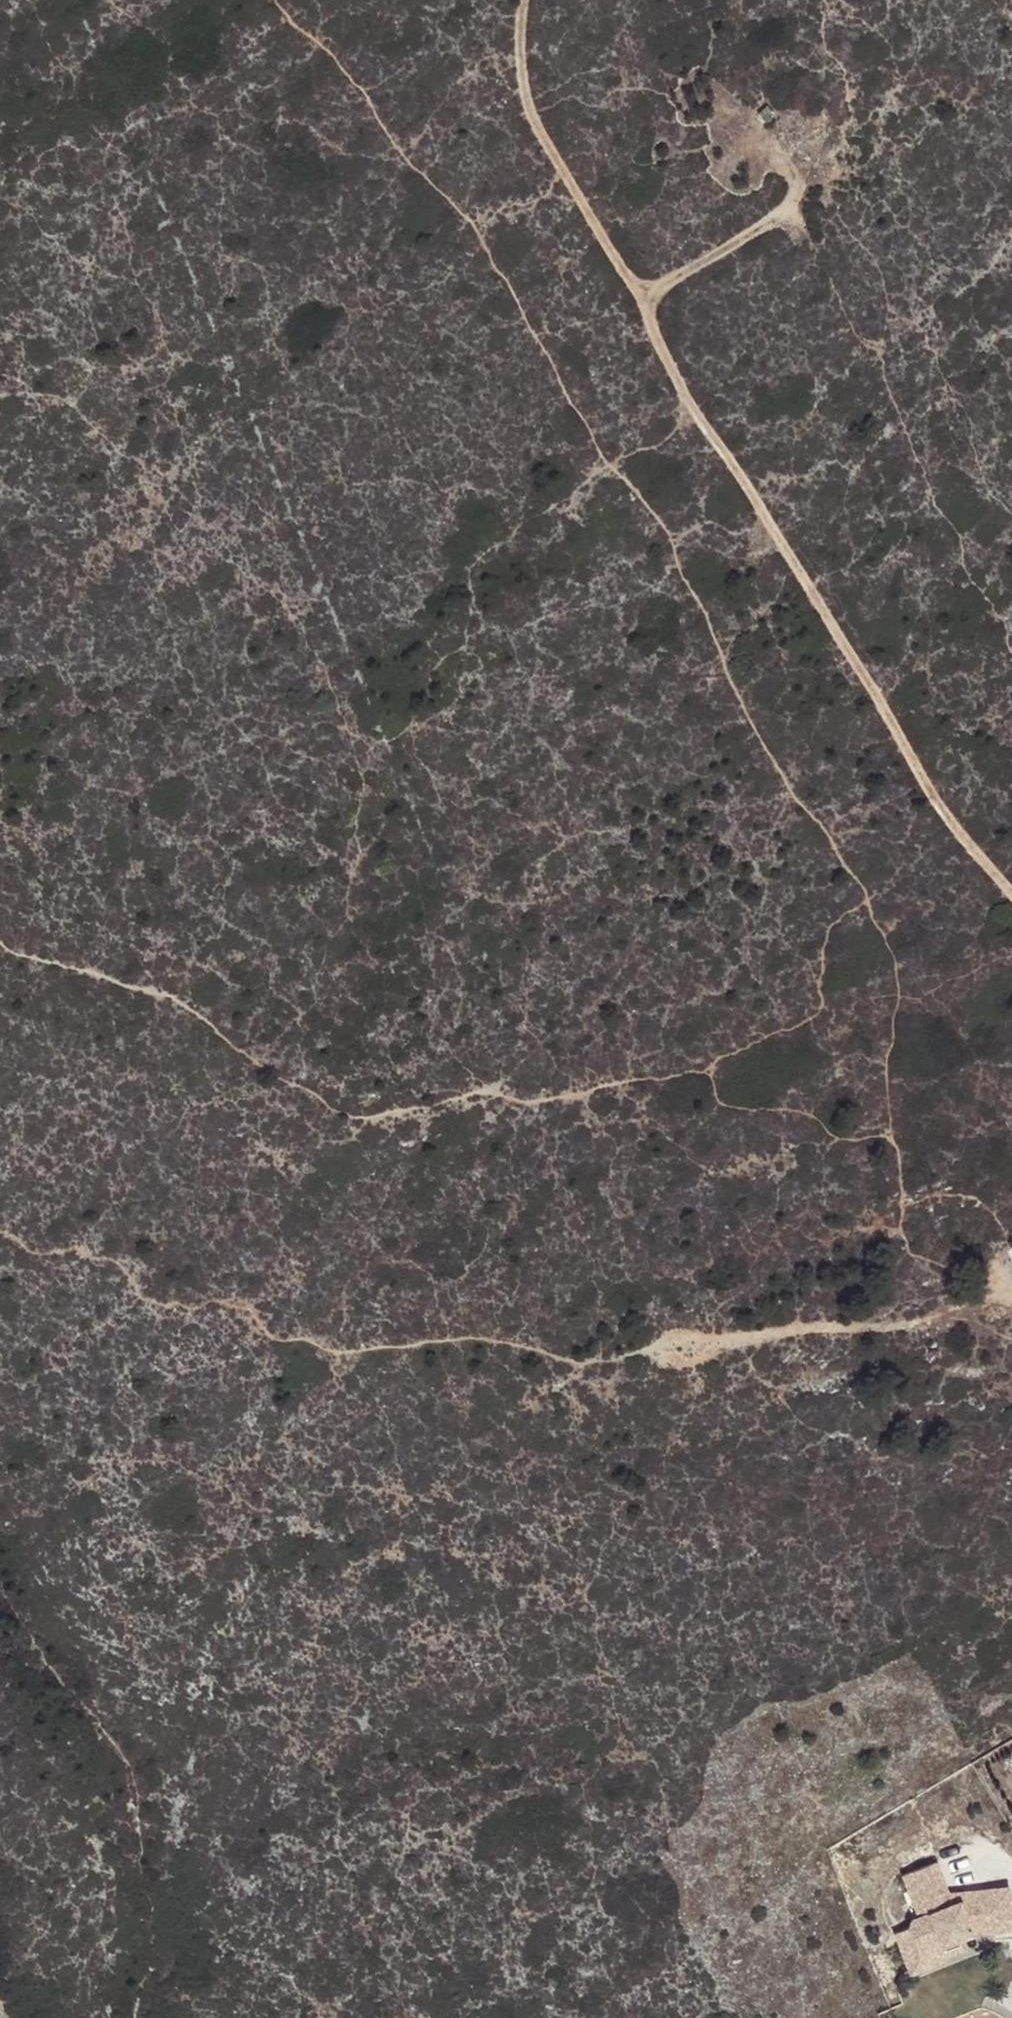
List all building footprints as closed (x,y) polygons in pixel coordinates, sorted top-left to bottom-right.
[(902,1870),(918,1912),(913,1914),(908,1923),(919,1951),(962,1933),(974,1928),(973,1923),(1011,1918),(1011,1913),(1009,1882),(959,1887),(962,1895),(952,1899),(947,1888),(936,1858),(902,1870)] [(947,1888),(952,1899),(962,1895),(959,1887),(947,1888)] [(973,1923),(974,1928),(1011,1924),(1011,1918),(973,1923)] [(966,1943),(962,1933),(919,1951),(908,1923),(894,1928),(910,1970),(948,1955),(947,1951),(966,1943)]
